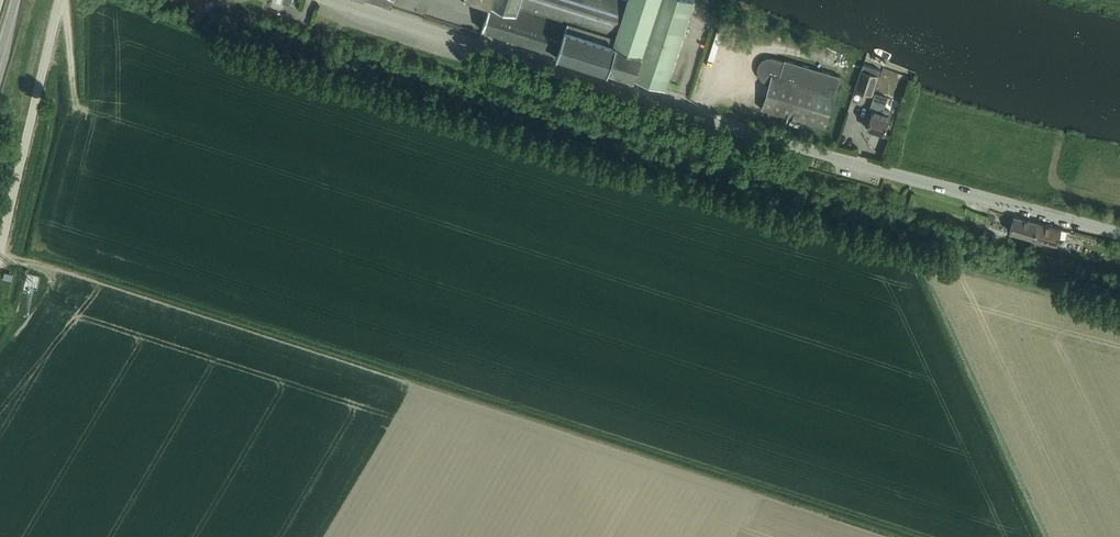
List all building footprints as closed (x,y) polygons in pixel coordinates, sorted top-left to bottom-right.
[(581,0),(471,0),(489,6),(482,29),(563,55),(581,0)] [(632,0),(581,0),(563,55),(611,71),(619,44),(617,44),(632,0)] [(611,71),(664,88),(665,88),(668,78),(693,0),(632,0),(617,44),(619,44),(611,71)] [(758,63),(757,65),(757,69),(758,72),(759,75),(761,77),(765,80),(769,82),(761,108),(825,127),(836,92),(834,91),(840,74),(784,57),(783,59),(772,56),(769,56),(767,56),(766,56),(764,57),(763,57),(760,60),(759,61),(758,63)] [(880,69),(863,63),(861,68),(860,68),(854,88),(872,94),(879,74),(878,74),(880,69)] [(887,97),(874,92),(869,107),(873,108),(867,128),(883,133),(891,111),(883,108),(887,97)] [(1030,236),(1034,221),(1014,215),(1009,230),(1030,236)] [(1034,221),(1030,236),(1056,243),(1059,234),(1065,236),(1066,229),(1034,221)]
